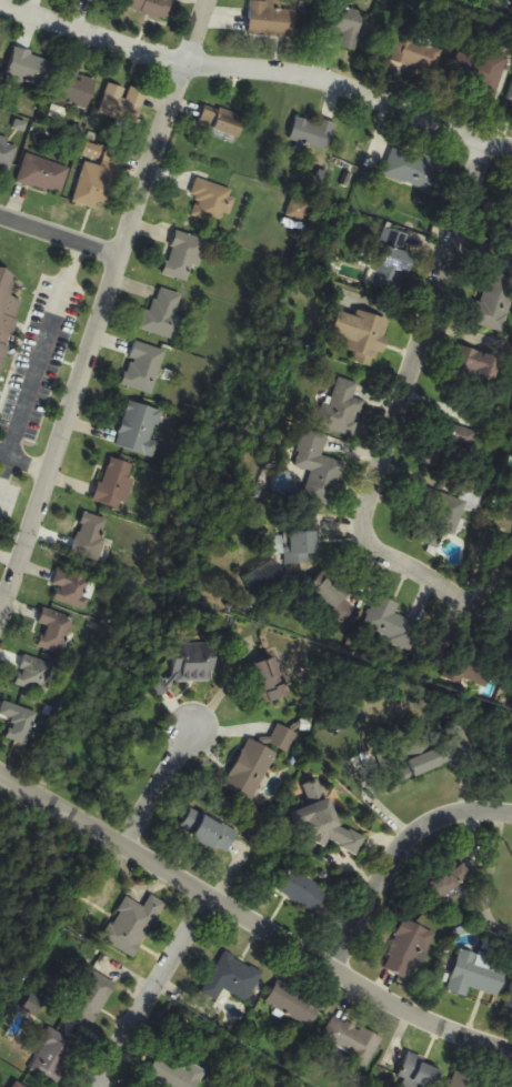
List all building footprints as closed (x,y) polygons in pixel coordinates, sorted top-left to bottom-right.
[(130,15),(168,23),(173,0),(133,0),(130,15)] [(294,38),(295,11),(282,10),(283,1),(265,0),(251,0),(249,35),(294,38)] [(365,12),(328,5),(320,43),(340,47),(340,48),(357,51),(365,12)] [(446,48),(400,36),(393,63),(439,76),(446,48)] [(45,90),(52,59),(15,49),(7,81),(45,90)] [(510,61),(485,49),(469,82),(494,94),(510,61)] [(68,104),(89,111),(99,78),(65,68),(54,107),(66,111),(68,104)] [(100,115),(138,125),(146,92),(129,87),(128,88),(108,83),(100,115)] [(198,127),(237,141),(245,118),(206,104),(198,127)] [(327,152),(335,125),(297,114),(289,140),(327,152)] [(9,172),(19,146),(0,139),(0,169),(9,172)] [(434,192),(444,162),(393,146),(383,177),(434,192)] [(70,168),(26,154),(17,183),(61,196),(70,168)] [(108,209),(122,160),(106,156),(102,167),(86,162),(75,199),(108,209)] [(190,217),(226,226),(235,189),(199,180),(190,217)] [(306,223),(312,207),(293,200),(287,217),(306,223)] [(503,250),(511,252),(511,217),(503,250)] [(396,294),(403,273),(409,276),(416,255),(404,251),(409,235),(388,228),(370,286),(396,294)] [(205,239),(175,231),(163,275),(193,283),(205,239)] [(20,300),(9,298),(16,272),(0,268),(0,375),(20,300)] [(474,325),(505,333),(511,304),(511,277),(488,272),(474,325)] [(182,316),(177,315),(183,295),(155,287),(142,330),(175,340),(182,316)] [(372,367),(390,322),(357,309),(354,315),(342,311),(332,336),(346,342),(343,351),(355,356),(353,360),(372,367)] [(122,386),(153,395),(165,350),(134,342),(122,386)] [(453,371),(495,383),(502,358),(460,346),(453,371)] [(354,437),(363,401),(354,399),(358,383),(335,377),(322,428),(354,437)] [(115,446),(154,459),(159,442),(154,441),(163,412),(129,401),(115,446)] [(321,455),(328,437),(307,430),(293,468),(314,476),(306,498),(329,506),(344,463),(321,455)] [(425,463),(442,463),(442,445),(425,445),(425,463)] [(138,467),(109,458),(94,501),(123,510),(138,467)] [(456,535),(465,508),(476,513),(483,494),(453,484),(437,529),(456,535)] [(96,561),(109,521),(83,513),(70,552),(96,561)] [(284,532),(284,568),(308,568),(308,554),(317,554),(317,532),(284,532)] [(498,532),(488,552),(511,564),(511,539),(498,532)] [(59,586),(54,600),(86,610),(95,581),(57,569),(53,584),(59,586)] [(357,609),(325,578),(309,594),(340,625),(357,609)] [(399,604),(377,595),(363,630),(412,649),(422,625),(395,615),(399,604)] [(74,619),(43,609),(38,623),(47,627),(40,647),(62,654),(74,619)] [(174,644),(173,679),(152,679),(151,694),(169,694),(169,681),(214,682),(215,644),(174,644)] [(463,677),(484,689),(495,670),(461,650),(445,676),(459,685),(463,677)] [(55,664),(23,656),(15,686),(47,694),(55,664)] [(254,665),(269,702),(290,694),(275,657),(254,665)] [(38,711),(3,703),(0,715),(0,718),(12,721),(8,740),(29,745),(38,711)] [(297,734),(278,724),(268,743),(288,753),(297,734)] [(413,778),(466,757),(454,727),(401,748),(413,778)] [(225,788),(253,801),(275,752),(247,739),(225,788)] [(227,856),(239,831),(190,808),(179,833),(227,856)] [(333,843),(355,856),(365,839),(343,826),(333,843)] [(464,893),(459,885),(471,878),(463,863),(421,887),(435,910),(464,893)] [(274,893),(320,911),(329,887),(283,869),(274,893)] [(133,959),(166,904),(151,895),(143,907),(127,897),(102,940),(133,959)] [(434,932),(403,920),(382,968),(413,981),(434,932)] [(499,997),(509,968),(461,951),(447,990),(467,997),(470,987),(499,997)] [(223,991),(249,1002),(263,971),(221,953),(203,995),(218,1002),(223,991)] [(92,1024),(117,986),(92,969),(67,1008),(92,1024)] [(310,1029),(323,1007),(279,982),(267,1004),(310,1029)] [(504,1013),(511,1015),(511,983),(504,1013)] [(382,1038),(333,1016),(322,1043),(370,1064),(382,1038)] [(28,1070),(52,1083),(74,1042),(50,1029),(28,1070)] [(206,1071),(188,1061),(184,1069),(158,1054),(145,1077),(161,1086),(197,1086),(206,1071)] [(441,1066),(408,1055),(398,1083),(411,1086),(434,1086),(441,1066)] [(479,1082),(480,1077),(455,1071),(451,1086),(498,1086),(479,1082)]
